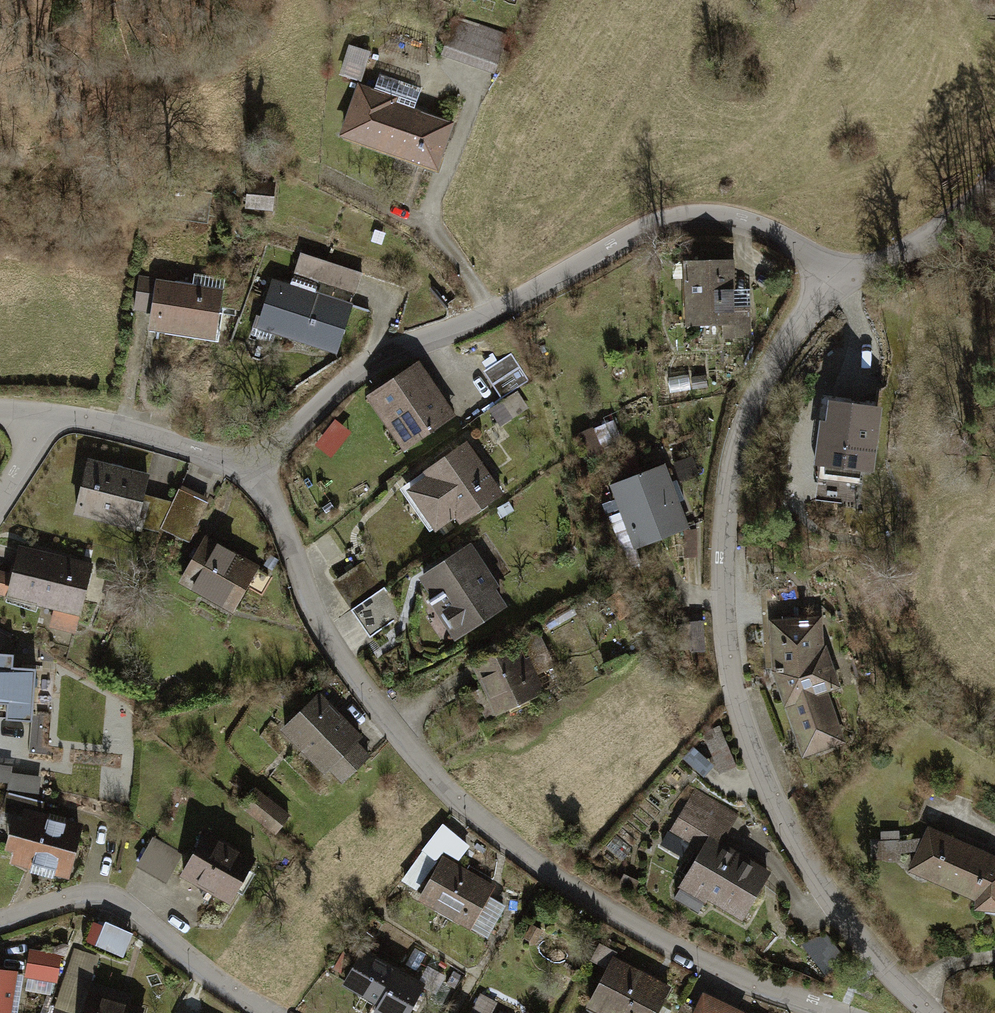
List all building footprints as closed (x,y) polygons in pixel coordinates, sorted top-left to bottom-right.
[(505,38),(456,22),(443,59),(493,76),(505,38)] [(448,127),(359,97),(343,142),(432,172),(448,127)] [(270,185),(245,183),(243,209),(268,211),(270,185)] [(360,277),(300,260),(291,290),(351,308),(360,277)] [(743,261),(680,265),(684,330),(725,328),(725,340),(748,339),(743,261)] [(220,295),(153,285),(145,337),(213,346),(220,295)] [(291,290),(275,285),(260,338),(336,359),(351,308),(291,290)] [(512,355),(489,371),(503,391),(526,375),(512,355)] [(417,366),(368,402),(402,448),(451,412),(417,366)] [(878,412),(825,407),(817,476),(870,482),(878,412)] [(468,451),(408,491),(437,534),(497,494),(468,451)] [(148,482),(87,467),(75,517),(135,532),(136,529),(144,501),(148,482)] [(664,472),(617,488),(638,547),(685,530),(664,472)] [(207,508),(180,494),(159,534),(186,548),(207,508)] [(165,507),(144,501),(136,529),(159,534),(165,507)] [(258,574),(207,545),(180,592),(231,621),(258,574)] [(471,546),(416,578),(452,639),(507,607),(471,546)] [(87,574),(17,557),(12,577),(7,601),(77,618),(87,574)] [(0,574),(0,600),(7,601),(12,577),(0,574)] [(387,589),(352,612),(372,641),(406,619),(387,589)] [(819,621),(769,623),(772,680),(798,761),(848,745),(821,660),(819,621)] [(540,635),(471,664),(495,719),(544,698),(535,678),(555,670),(540,635)] [(0,655),(0,707),(11,708),(15,656),(0,655)] [(323,699),(286,735),(335,787),(367,756),(354,743),(358,736),(323,699)] [(42,791),(45,773),(0,766),(0,784),(42,791)] [(256,791),(241,807),(273,835),(287,819),(256,791)] [(693,799),(673,835),(698,849),(714,858),(721,845),(734,821),(693,799)] [(82,830),(17,817),(8,864),(73,877),(82,830)] [(469,850),(442,830),(399,885),(427,902),(449,865),(456,869),(469,850)] [(932,833),(914,877),(973,905),(972,916),(994,917),(994,859),(932,833)] [(254,861),(203,834),(179,877),(230,904),(254,861)] [(153,845),(140,870),(165,883),(178,858),(153,845)] [(769,871),(721,845),(714,858),(698,849),(674,895),(738,929),(769,871)] [(456,869),(449,865),(427,902),(424,908),(468,932),(492,889),(456,869)] [(89,938),(126,955),(135,933),(99,917),(89,938)] [(33,947),(27,974),(60,980),(65,953),(33,947)] [(99,961),(77,954),(65,989),(88,997),(99,961)] [(342,984),(377,1005),(373,1012),(409,1012),(421,991),(359,955),(342,984)] [(611,959),(582,1012),(583,1012),(654,1012),(667,989),(611,959)] [(0,977),(0,1012),(3,1012),(8,978),(0,977)] [(29,979),(28,989),(55,991),(56,981),(29,979)] [(83,999),(79,1012),(132,1012),(83,999)] [(697,1000),(691,1012),(727,1012),(697,1000)]
